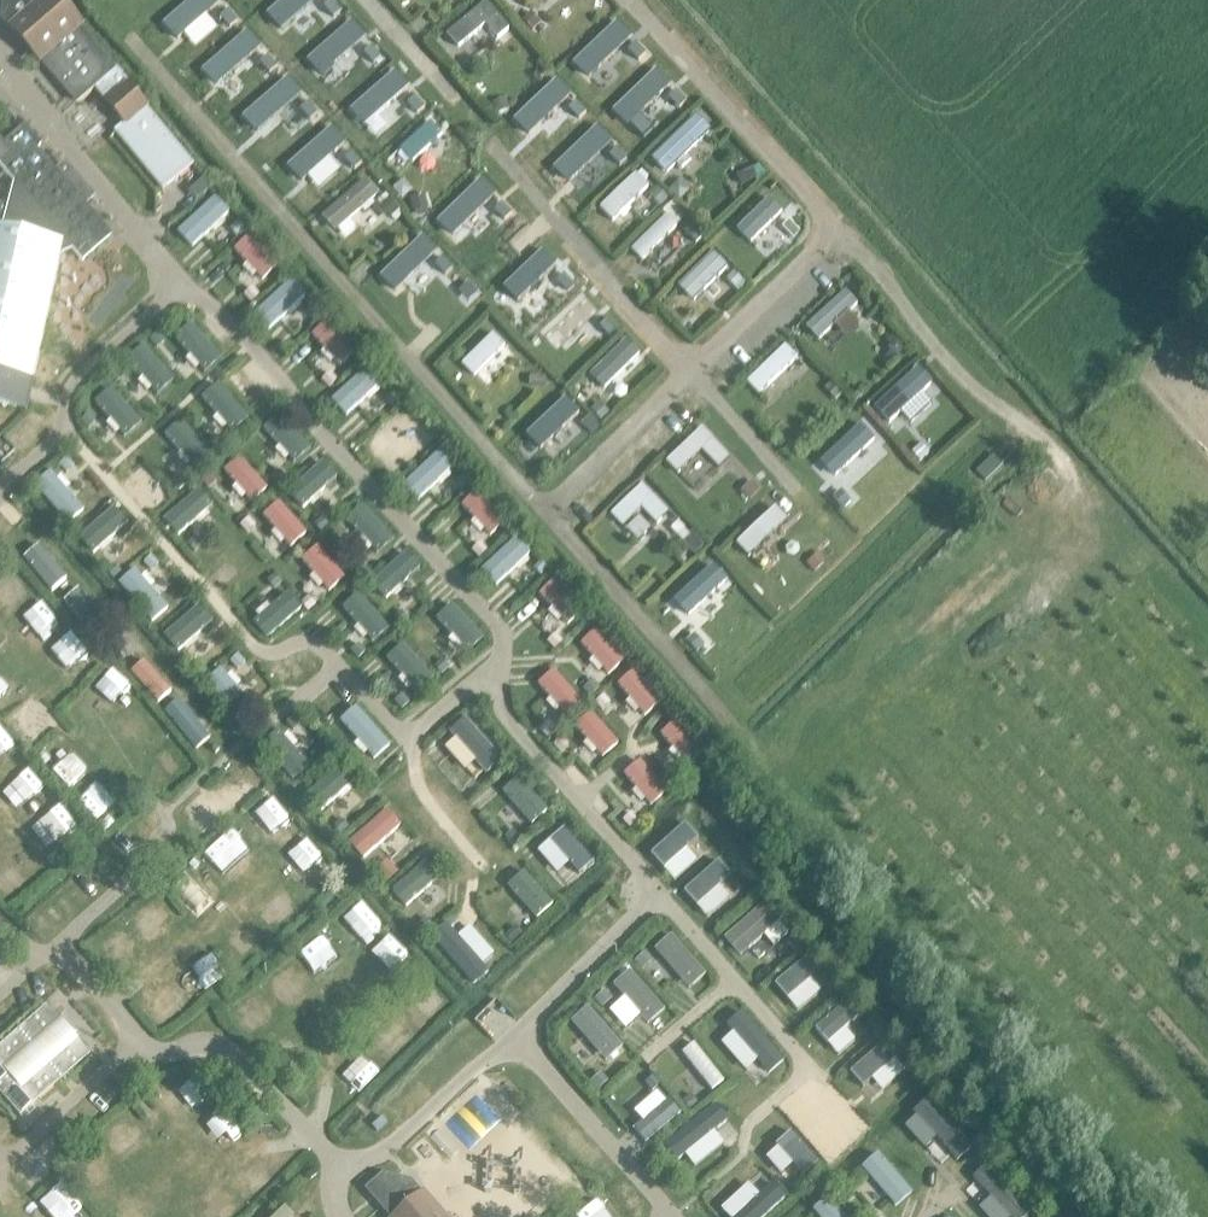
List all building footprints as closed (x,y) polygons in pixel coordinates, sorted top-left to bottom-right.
[(486,3),(447,36),(457,49),(486,25),(497,39),(509,30),(486,3)] [(185,158),(74,35),(42,64),(76,101),(87,92),(126,135),(101,158),(139,200),(185,158)] [(695,116),(651,159),(667,175),(711,132),(695,116)] [(425,124),(396,152),(405,162),(413,154),(418,159),(425,153),(420,148),(434,134),(425,124)] [(84,205),(93,197),(81,184),(72,192),(35,151),(40,146),(24,128),(5,145),(0,139),(0,164),(1,163),(11,173),(86,258),(111,236),(84,205)] [(636,175),(601,209),(613,222),(649,188),(636,175)] [(365,180),(322,217),(335,233),(363,209),(366,213),(375,205),(372,201),(378,195),(365,180)] [(401,210),(391,198),(389,199),(386,194),(378,201),(382,205),(377,209),(387,221),(392,217),(396,221),(403,215),(400,211),(401,210)] [(192,248),(230,213),(216,197),(178,232),(192,248)] [(781,210),(771,200),(749,221),(744,216),(733,225),(749,242),(766,226),(773,233),(783,224),(775,215),(781,210)] [(669,215),(639,245),(649,255),(666,238),(671,243),(678,236),(673,231),(679,225),(669,215)] [(0,228),(0,405),(26,411),(62,241),(0,228)] [(263,282),(278,267),(250,236),(234,251),(263,282)] [(676,293),(688,305),(726,268),(713,256),(676,293)] [(546,262),(523,285),(532,295),(556,273),(546,262)] [(268,331),(307,296),(293,281),(254,316),(268,331)] [(843,294),(808,327),(818,337),(841,316),(844,319),(848,315),(846,312),(853,305),(843,294)] [(582,297),(548,331),(559,343),(593,309),(582,297)] [(869,300),(853,314),(862,324),(878,310),(869,300)] [(340,367),(356,352),(328,321),(312,336),(340,367)] [(175,338),(206,373),(222,360),(192,324),(175,338)] [(493,335),(462,365),(473,377),(504,346),(493,335)] [(625,342),(590,376),(600,386),(635,353),(625,342)] [(128,360),(158,396),(174,382),(144,347),(128,360)] [(785,347),(747,384),(758,396),(797,359),(785,347)] [(346,417),(384,382),(370,366),(332,401),(346,417)] [(916,374),(878,409),(888,420),(926,385),(916,374)] [(202,398),(233,433),(249,419),(218,384),(202,398)] [(95,403),(127,438),(143,424),(112,388),(95,403)] [(567,398),(528,436),(541,450),(580,411),(567,398)] [(264,429),(296,464),(311,449),(279,415),(264,429)] [(165,435),(196,470),(212,456),(182,421),(165,435)] [(860,425),(820,462),(832,475),(840,468),(846,474),(850,470),(844,463),(860,448),(867,456),(871,452),(864,445),(872,438),(860,425)] [(703,428),(667,463),(678,474),(702,451),(719,469),(730,459),(713,441),(714,440),(703,428)] [(418,501),(456,466),(441,451),(403,486),(418,501)] [(268,489),(241,457),(224,471),(252,503),(268,489)] [(303,509),(338,477),(324,461),(288,493),(303,509)] [(35,486),(69,524),(85,510),(51,471),(35,486)] [(642,486),(611,515),(622,527),(642,509),(656,524),(668,513),(642,486)] [(178,536),(214,506),(200,490),(164,520),(178,536)] [(491,537),(506,523),(478,492),(462,506),(491,537)] [(307,534),(279,502),(263,516),(291,548),(307,534)] [(379,555),(395,541),(363,507),(347,521),(379,555)] [(93,554),(129,524),(116,508),(80,538),(93,554)] [(776,509),(737,545),(749,558),(788,521),(776,509)] [(496,587),(534,552),(519,536),(481,571),(496,587)] [(329,592),(345,578),(318,546),(302,561),(329,592)] [(407,553),(372,584),(386,600),(421,569),(407,553)] [(713,569),(677,603),(689,615),(724,580),(713,569)] [(119,584),(153,622),(169,608),(136,570),(119,584)] [(568,626),(583,611),(555,580),(539,595),(568,626)] [(288,593),(253,624),(267,640),(302,609),(288,593)] [(374,643),(390,630),(359,594),(343,608),(374,643)] [(179,653),(214,621),(199,605),(164,636),(179,653)] [(437,619),(469,654),(485,639),(453,605),(437,619)] [(612,673),(624,662),(596,629),(584,640),(612,673)] [(418,694),(434,680),(404,645),(388,659),(418,694)] [(205,683),(240,721),(256,706),(222,668),(205,683)] [(565,716),(581,702),(555,671),(538,685),(565,716)] [(375,759),(391,745),(357,708),(341,722),(375,759)] [(619,744),(591,713),(575,727),(602,758),(619,744)] [(480,766),(496,752),(467,719),(451,732),(480,766)] [(263,745),(294,779),(310,765),(279,731),(263,745)] [(342,765),(307,796),(321,812),(356,781),(342,765)] [(533,824),(548,811),(520,778),(504,792),(533,824)] [(349,843),(363,859),(402,826),(388,810),(349,843)] [(578,877),(594,863),(565,830),(549,844),(578,877)] [(717,873),(735,858),(719,839),(701,854),(717,873)] [(426,861),(393,891),(408,907),(440,877),(426,861)] [(537,918),(553,905),(525,872),(509,886),(537,918)] [(696,909),(712,927),(729,911),(713,894),(696,909)] [(768,916),(740,940),(748,950),(775,928),(790,946),(798,939),(774,910),(767,915),(768,916)] [(462,930),(492,962),(508,948),(478,915),(462,930)] [(657,947),(691,987),(708,973),(673,933),(657,947)] [(635,961),(643,969),(653,959),(645,951),(635,961)] [(778,1003),(819,969),(809,956),(768,991),(778,1003)] [(615,982),(650,1022),(666,1008),(632,968),(615,982)] [(820,989),(831,1002),(844,991),(833,978),(820,989)] [(595,997),(603,1006),(613,996),(605,988),(595,997)] [(823,1038),(855,1012),(846,1001),(814,1027),(823,1038)] [(572,1018),(607,1058),(623,1044),(589,1004),(572,1018)] [(0,1047),(0,1093),(21,1117),(91,1055),(47,1005),(0,1047)] [(738,1074),(770,1045),(755,1029),(724,1058),(738,1074)] [(683,1053),(713,1091),(725,1082),(694,1044),(683,1053)] [(862,1082),(893,1055),(884,1045),(853,1071),(862,1082)] [(591,1080),(599,1088),(609,1078),(601,1070),(591,1080)] [(645,1094),(671,1125),(682,1116),(656,1085),(645,1094)] [(916,1146),(949,1117),(938,1105),(905,1133),(916,1146)] [(723,1111),(686,1143),(697,1155),(733,1122),(723,1111)] [(777,1141),(807,1175),(819,1164),(789,1130),(777,1141)] [(857,1175),(885,1207),(896,1198),(868,1166),(857,1175)] [(384,1173),(366,1189),(390,1216),(450,1216),(425,1189),(422,1192),(412,1180),(384,1173)] [(778,1202),(767,1188),(733,1216),(761,1216),(778,1202)] [(294,1216),(285,1206),(274,1216),(293,1216),(294,1216)]
